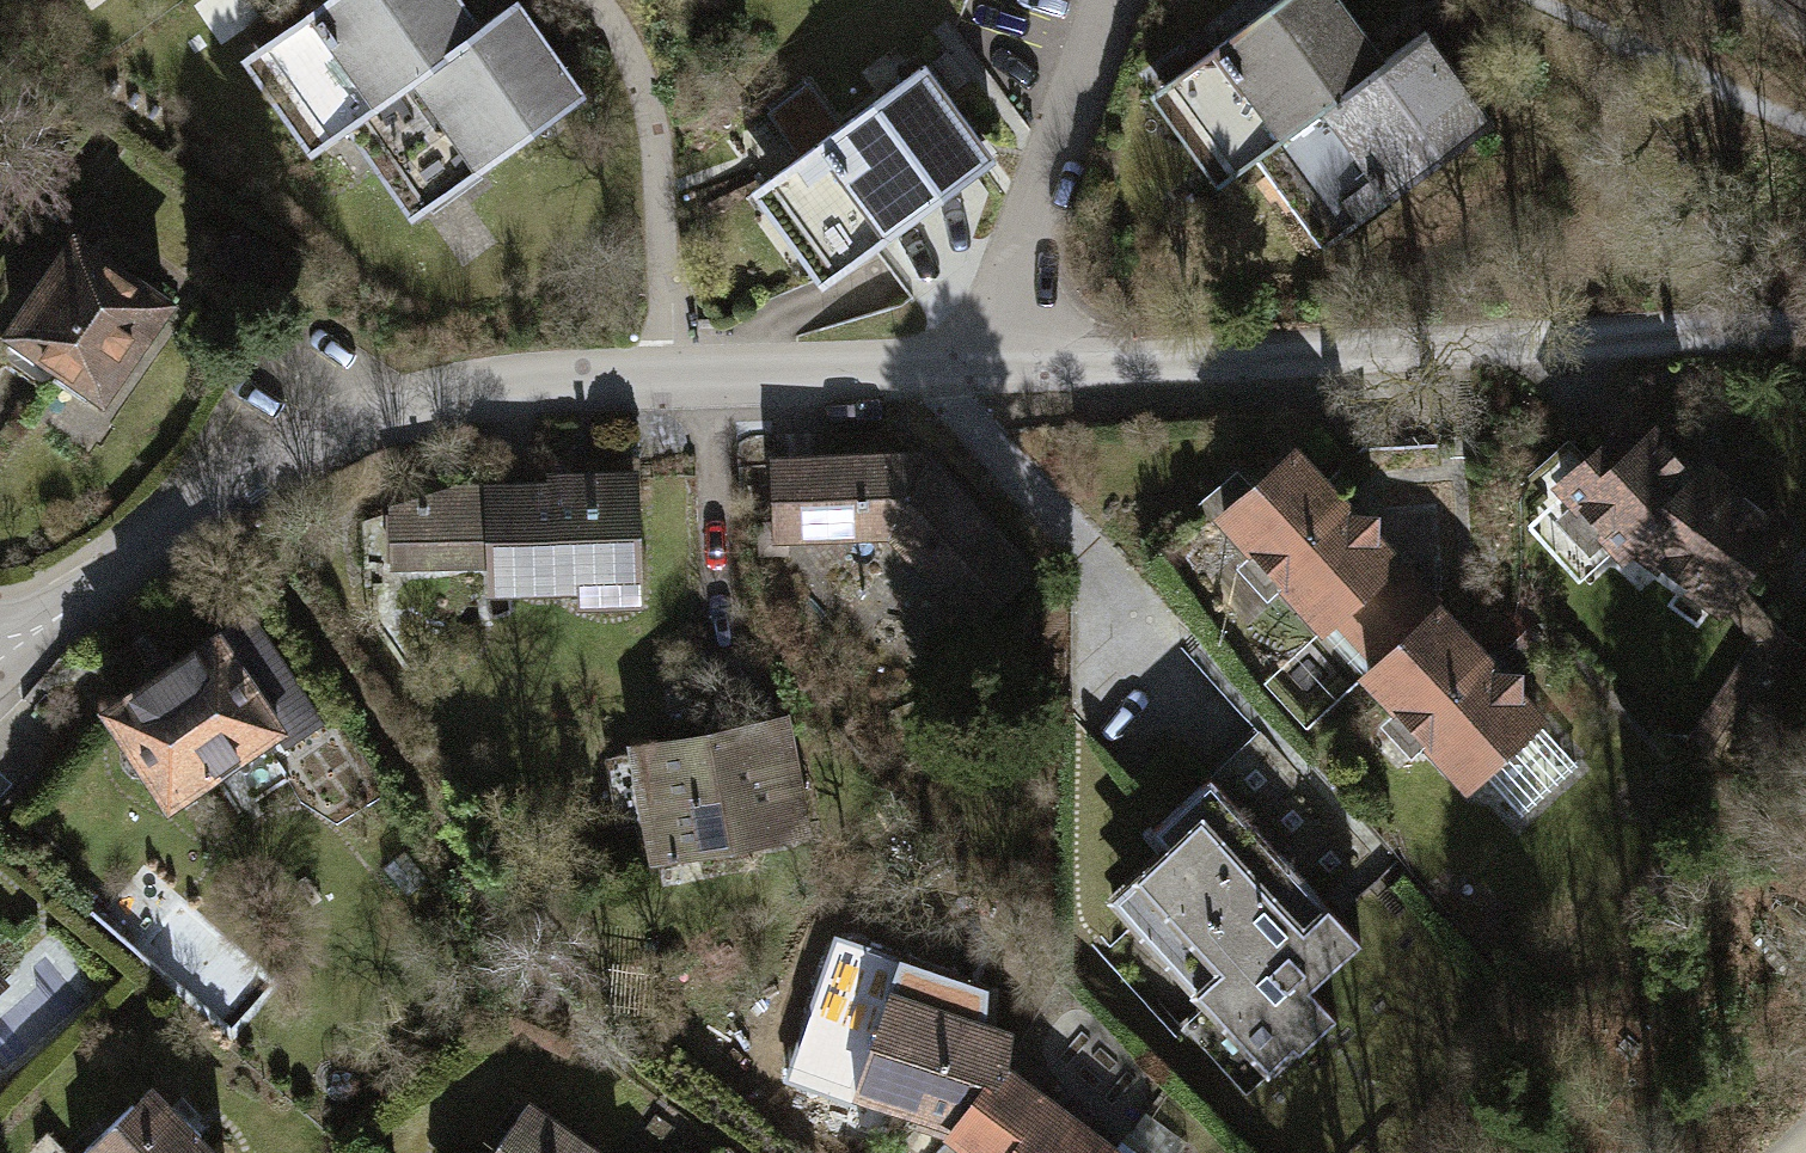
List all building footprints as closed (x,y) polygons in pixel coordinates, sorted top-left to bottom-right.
[(243,58),(311,151),(347,125),(482,28),(461,0),(325,0),(243,58)] [(1149,94),(1218,186),(1257,157),(1387,60),(1342,0),(1275,0),(1149,94)] [(347,125),(413,216),(584,92),(518,1),(482,28),(347,125)] [(1257,157),(1324,246),(1492,121),(1425,31),(1387,60),(1257,157)] [(974,48),(940,67),(968,114),(1002,94),(974,48)] [(925,64),(757,186),(825,280),(993,157),(925,64)] [(96,389),(103,393),(166,304),(76,241),(4,345),(5,361),(39,383),(52,382),(54,378),(87,401),(96,389)] [(1562,484),(1624,552),(1634,544),(1721,607),(1725,602),(1738,582),(1780,524),(1707,470),(1698,480),(1653,432),(1632,452),(1616,434),(1562,484)] [(1226,514),(1224,516),(1255,550),(1285,583),(1324,625),(1338,613),(1394,561),(1373,539),(1375,516),(1351,515),(1294,451),(1253,488),(1226,514)] [(975,618),(1025,569),(923,458),(777,463),(780,536),(893,532),(903,522),(951,572),(941,582),(975,618)] [(1210,496),(1226,514),(1253,488),(1237,471),(1210,496)] [(585,601),(638,599),(634,475),(571,477),(571,486),(490,488),(492,566),(492,587),(585,584),(585,601)] [(397,567),(492,566),(490,488),(398,512),(397,567)] [(1285,583),(1255,550),(1238,568),(1267,599),(1285,583)] [(1394,561),(1338,613),(1381,661),(1438,609),(1394,561)] [(1784,634),(1738,582),(1725,602),(1757,637),(1692,736),(1739,768),(1790,692),(1759,673),(1784,634)] [(1381,661),(1368,673),(1399,707),(1429,740),(1468,783),(1481,771),(1536,721),(1538,719),(1517,696),(1518,674),(1496,673),(1438,609),(1381,661)] [(247,616),(109,710),(130,741),(124,747),(121,755),(122,761),(125,767),(130,772),(137,774),(144,774),(150,771),(171,801),(215,771),(267,736),(279,728),(290,745),(321,724),(247,616)] [(1805,666),(1805,648),(1784,634),(1759,673),(1790,692),(1805,666)] [(1429,740),(1399,707),(1380,724),(1410,757),(1429,740)] [(1574,762),(1536,721),(1481,771),(1520,812),(1574,762)] [(658,850),(659,852),(664,851),(665,858),(681,855),(680,848),(698,845),(701,858),(749,849),(746,836),(800,825),(781,725),(640,752),(658,850)] [(267,736),(215,771),(241,810),(292,775),(267,736)] [(658,850),(640,752),(608,758),(620,827),(638,824),(643,854),(658,850)] [(1360,941),(1210,777),(1154,829),(1167,844),(1133,875),(1133,919),(1274,1073),(1335,1017),(1309,988),(1360,941)] [(859,1089),(959,1124),(1001,1068),(1000,1066),(1007,1038),(891,997),(859,1089)] [(1001,1068),(959,1124),(991,1148),(998,1140),(1012,1151),(1011,1152),(1115,1152),(1117,1151),(1050,1102),(1049,1104),(1001,1068)] [(82,1152),(212,1152),(198,1138),(202,1135),(173,1105),(169,1109),(149,1088),(82,1152)] [(531,1102),(491,1152),(596,1152),(531,1102)]
